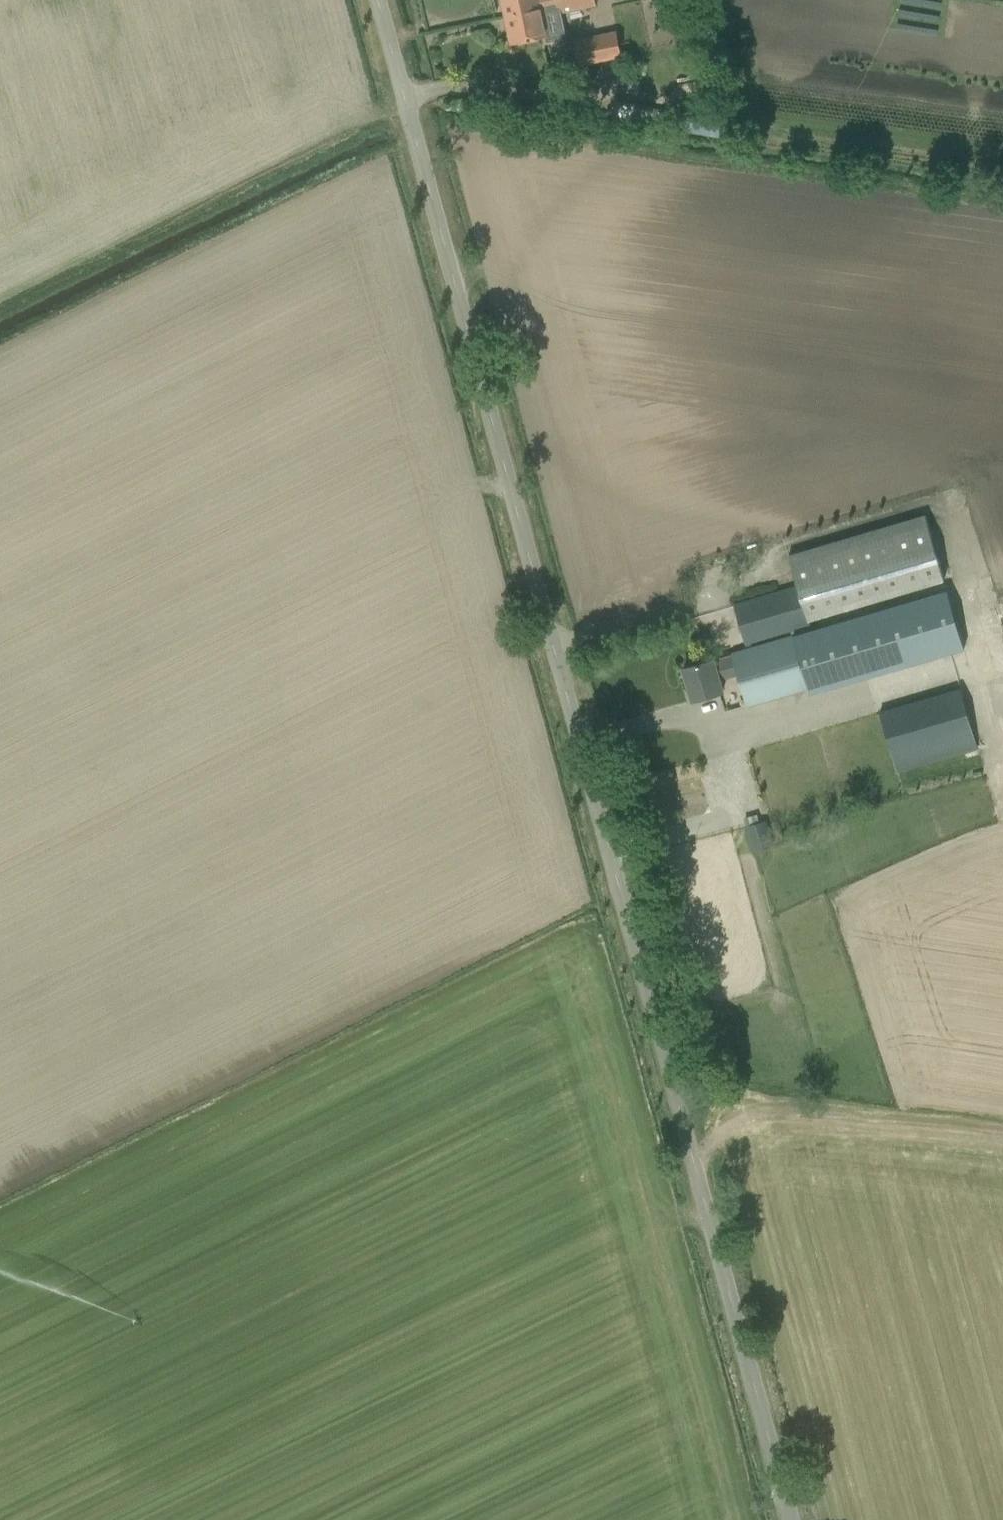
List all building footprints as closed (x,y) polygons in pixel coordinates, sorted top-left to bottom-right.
[(505,15),(511,44),(531,40),(547,36),(549,43),(565,40),(559,13),(596,5),(595,0),(502,0),(505,15)] [(574,39),(579,65),(621,57),(615,31),(574,39)] [(638,105),(614,100),(611,114),(636,118),(638,105)] [(791,630),(793,635),(812,630),(809,620),(943,580),(924,514),(790,553),(799,585),(779,591),(760,597),(759,591),(749,594),(750,600),(734,604),(746,643),(765,637),(791,630)] [(812,630),(793,635),(731,653),(732,655),(714,660),(713,658),(684,667),(693,700),(723,691),(719,680),(738,674),(747,706),(766,700),(807,688),(809,694),(965,648),(949,590),(812,630)] [(960,689),(880,712),(897,772),(977,749),(960,689)] [(747,826),(755,851),(772,846),(764,821),(747,826)] [(709,956),(718,996),(769,985),(757,929),(717,937),(718,940),(715,940),(718,955),(709,956)]
